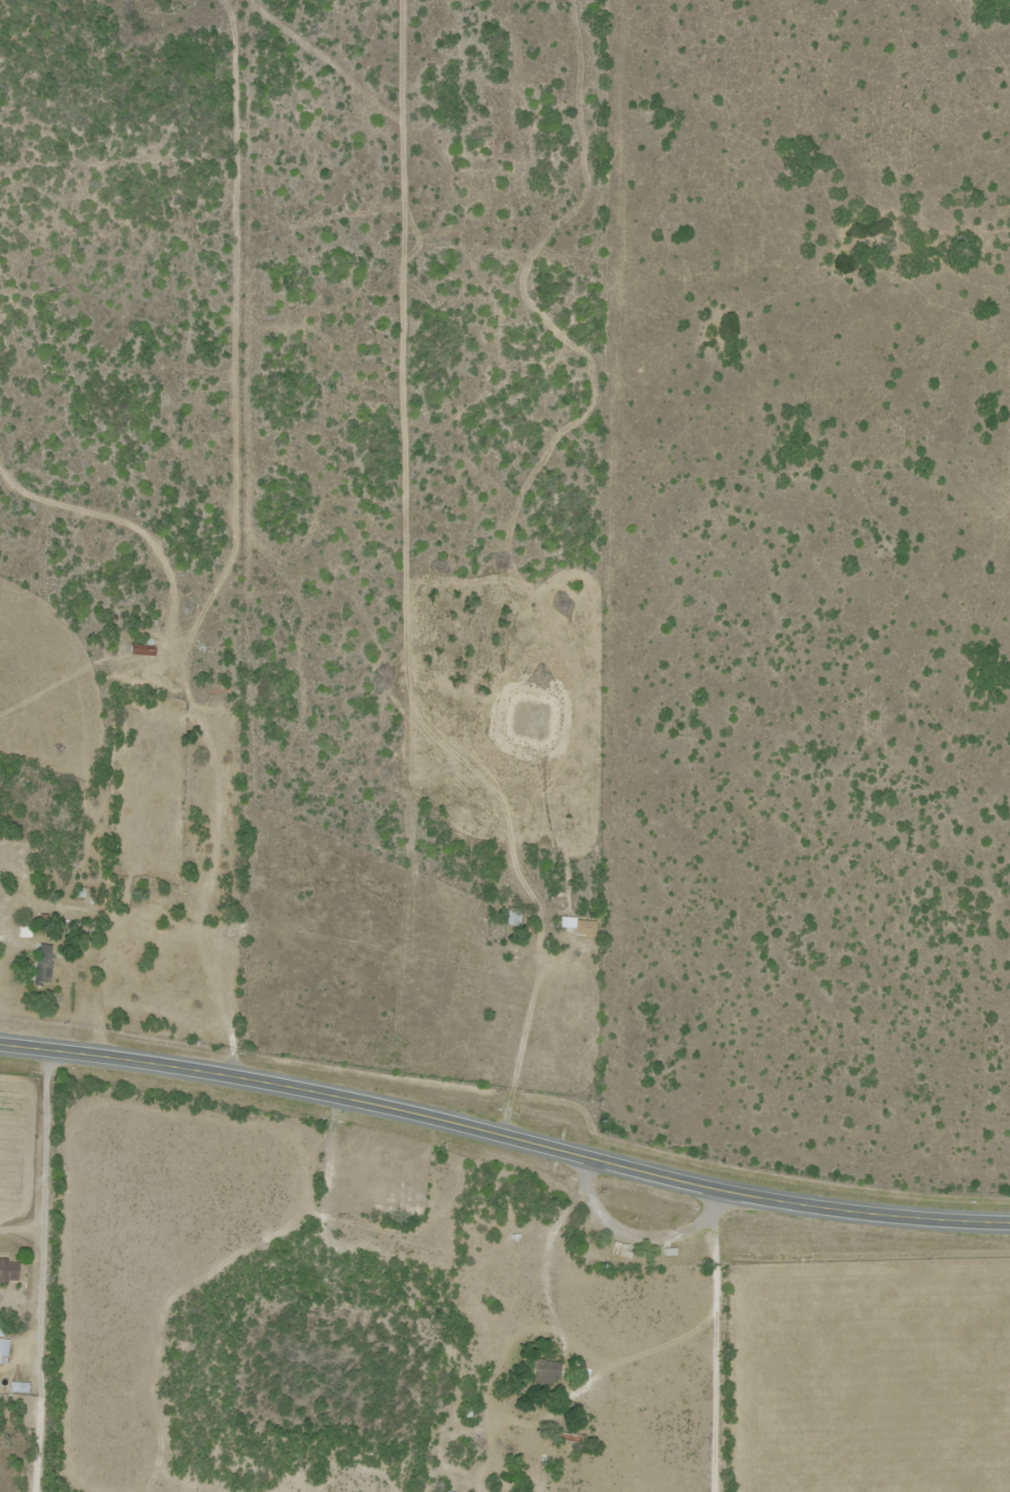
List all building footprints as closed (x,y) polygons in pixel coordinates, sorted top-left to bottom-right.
[(141,644),(129,644),(129,656),(153,656),(153,639),(141,639),(141,644)] [(89,897),(89,888),(75,888),(75,897),(89,897)] [(506,925),(518,925),(518,909),(506,908),(506,925)] [(574,935),(594,935),(594,920),(574,920),(574,935)] [(34,985),(49,985),(49,944),(34,944),(34,985)] [(627,1246),(612,1241),(608,1254),(624,1258),(627,1246)] [(15,1281),(15,1260),(0,1260),(0,1281),(15,1281)] [(557,1360),(532,1360),(532,1384),(557,1384),(557,1360)] [(8,1392),(26,1393),(27,1383),(9,1382),(8,1392)]
